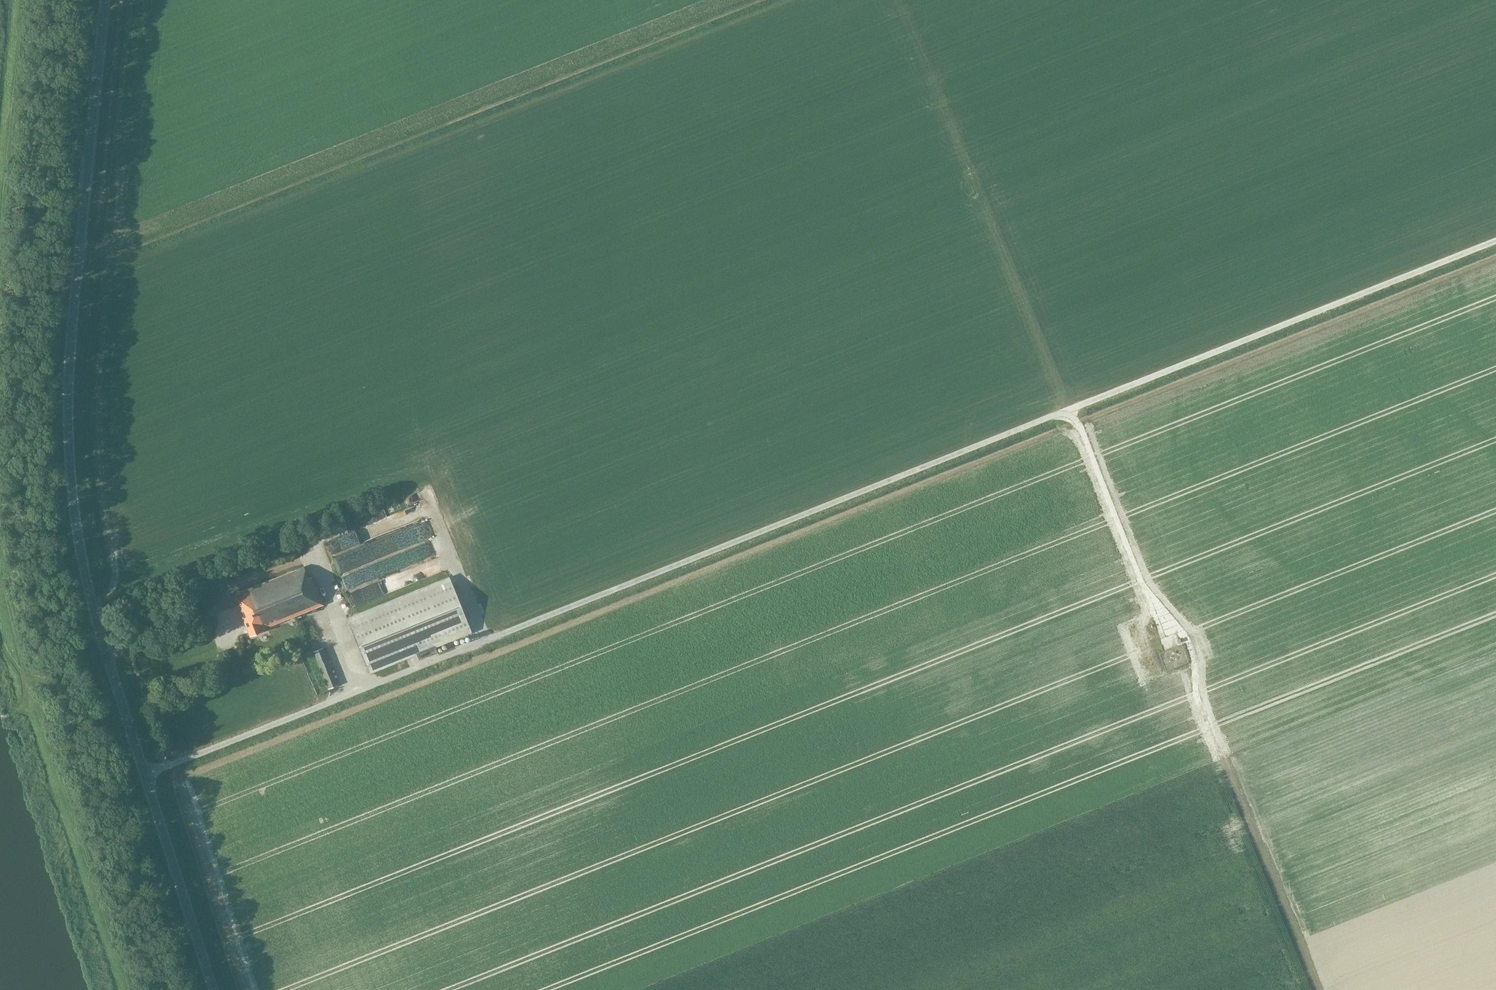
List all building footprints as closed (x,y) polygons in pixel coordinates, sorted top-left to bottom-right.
[(366,513),(370,522),(383,516),(380,507),(366,513)] [(239,604),(236,605),(249,637),(263,631),(262,629),(322,604),(311,578),(308,579),(304,568),(236,596),(239,604)] [(418,660),(425,657),(436,653),(434,647),(470,633),(448,577),(347,618),(369,673),(415,655),(418,660)] [(312,652),(328,689),(337,685),(322,648),(312,652)]
